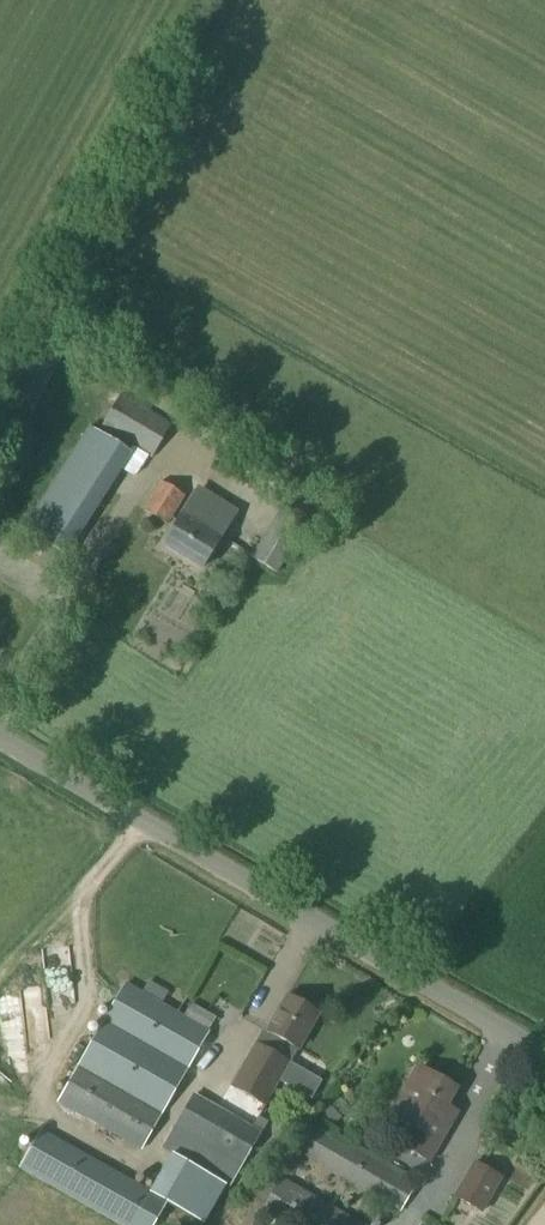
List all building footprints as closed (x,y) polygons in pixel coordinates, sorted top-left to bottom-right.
[(48,328),(1,412),(23,424),(70,340),(48,328)] [(121,392),(100,426),(151,456),(171,423),(121,392)] [(85,424),(20,525),(63,553),(128,452),(85,424)] [(160,480),(142,509),(169,525),(187,496),(160,480)] [(285,500),(251,555),(276,571),(302,530),(311,516),(307,514),(285,500)] [(181,516),(163,545),(201,569),(219,541),(220,539),(182,515),(181,516)] [(127,985),(59,1102),(142,1150),(210,1032),(184,1018),(161,1004),(167,992),(148,981),(141,993),(127,985)] [(265,1030),(233,1087),(266,1106),(279,1083),(287,1069),(290,1064),(298,1050),(318,1015),(289,998),(269,1032),(265,1030)] [(416,1067),(390,1114),(414,1128),(403,1147),(428,1161),(455,1112),(446,1107),(456,1089),(416,1067)] [(375,1081),(333,1072),(326,1101),(368,1111),(375,1081)] [(195,1096),(164,1150),(230,1189),(262,1134),(267,1124),(258,1118),(252,1129),(195,1096)] [(330,1107),(322,1115),(333,1125),(341,1117),(330,1107)] [(312,1125),(296,1152),(400,1213),(416,1185),(312,1125)] [(22,1168),(121,1224),(154,1224),(168,1202),(151,1193),(43,1130),(22,1168)] [(470,1165),(452,1199),(479,1214),(497,1180),(479,1170),(470,1165)] [(259,1215),(277,1224),(364,1224),(281,1177),(259,1215)]
